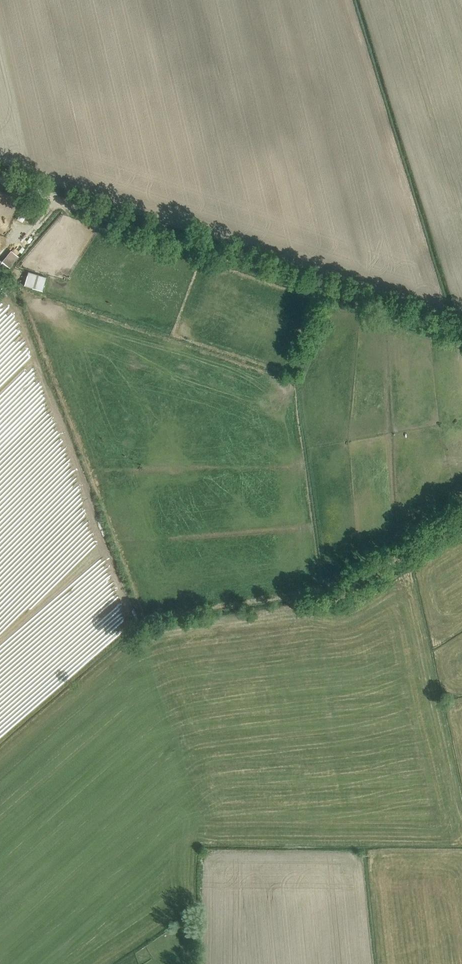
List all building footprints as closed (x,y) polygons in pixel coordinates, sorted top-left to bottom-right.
[(20,253),(31,240),(23,234),(13,247),(20,253)] [(11,249),(3,261),(11,266),(19,255),(11,249)] [(44,290),(48,276),(29,270),(25,285),(44,290)]
